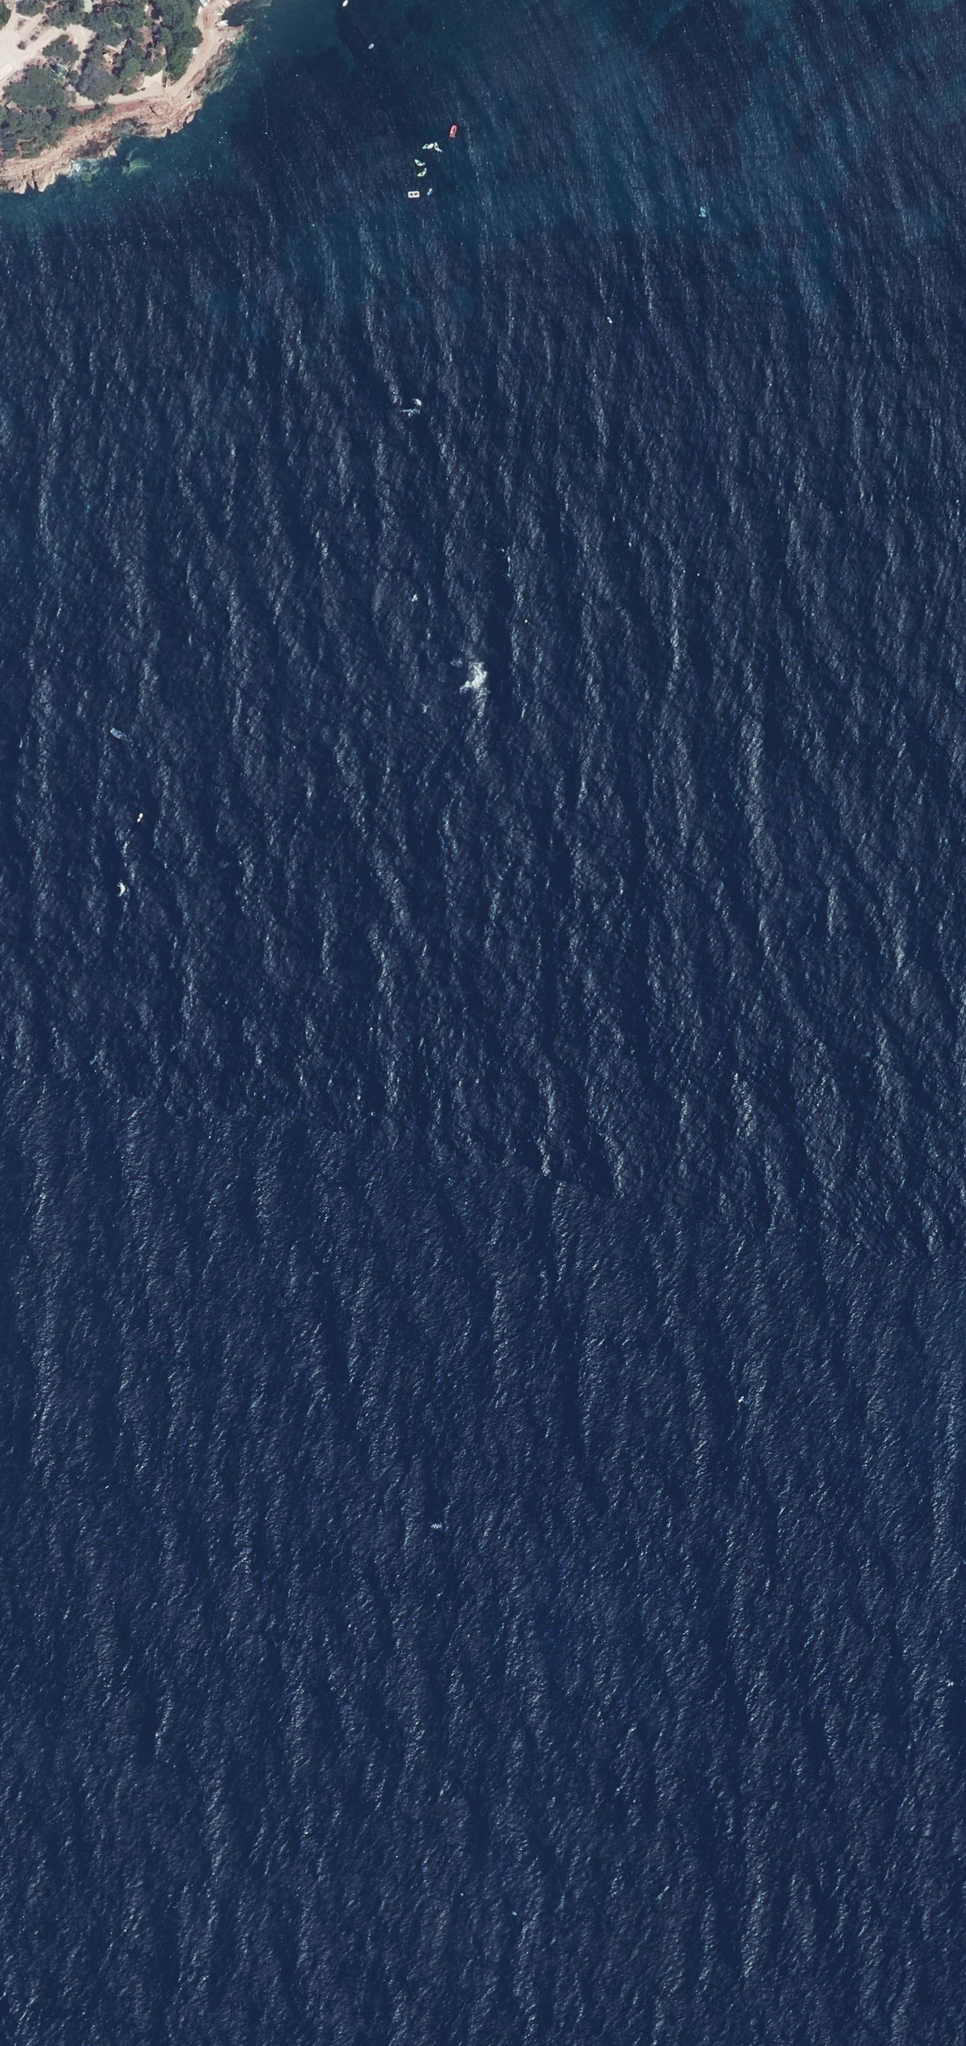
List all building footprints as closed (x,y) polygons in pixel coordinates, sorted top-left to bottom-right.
[(113,55),(106,51),(101,60),(108,63),(113,55)] [(14,69),(7,61),(0,68),(0,83),(14,69)] [(15,98),(6,105),(13,115),(22,107),(15,98)]
